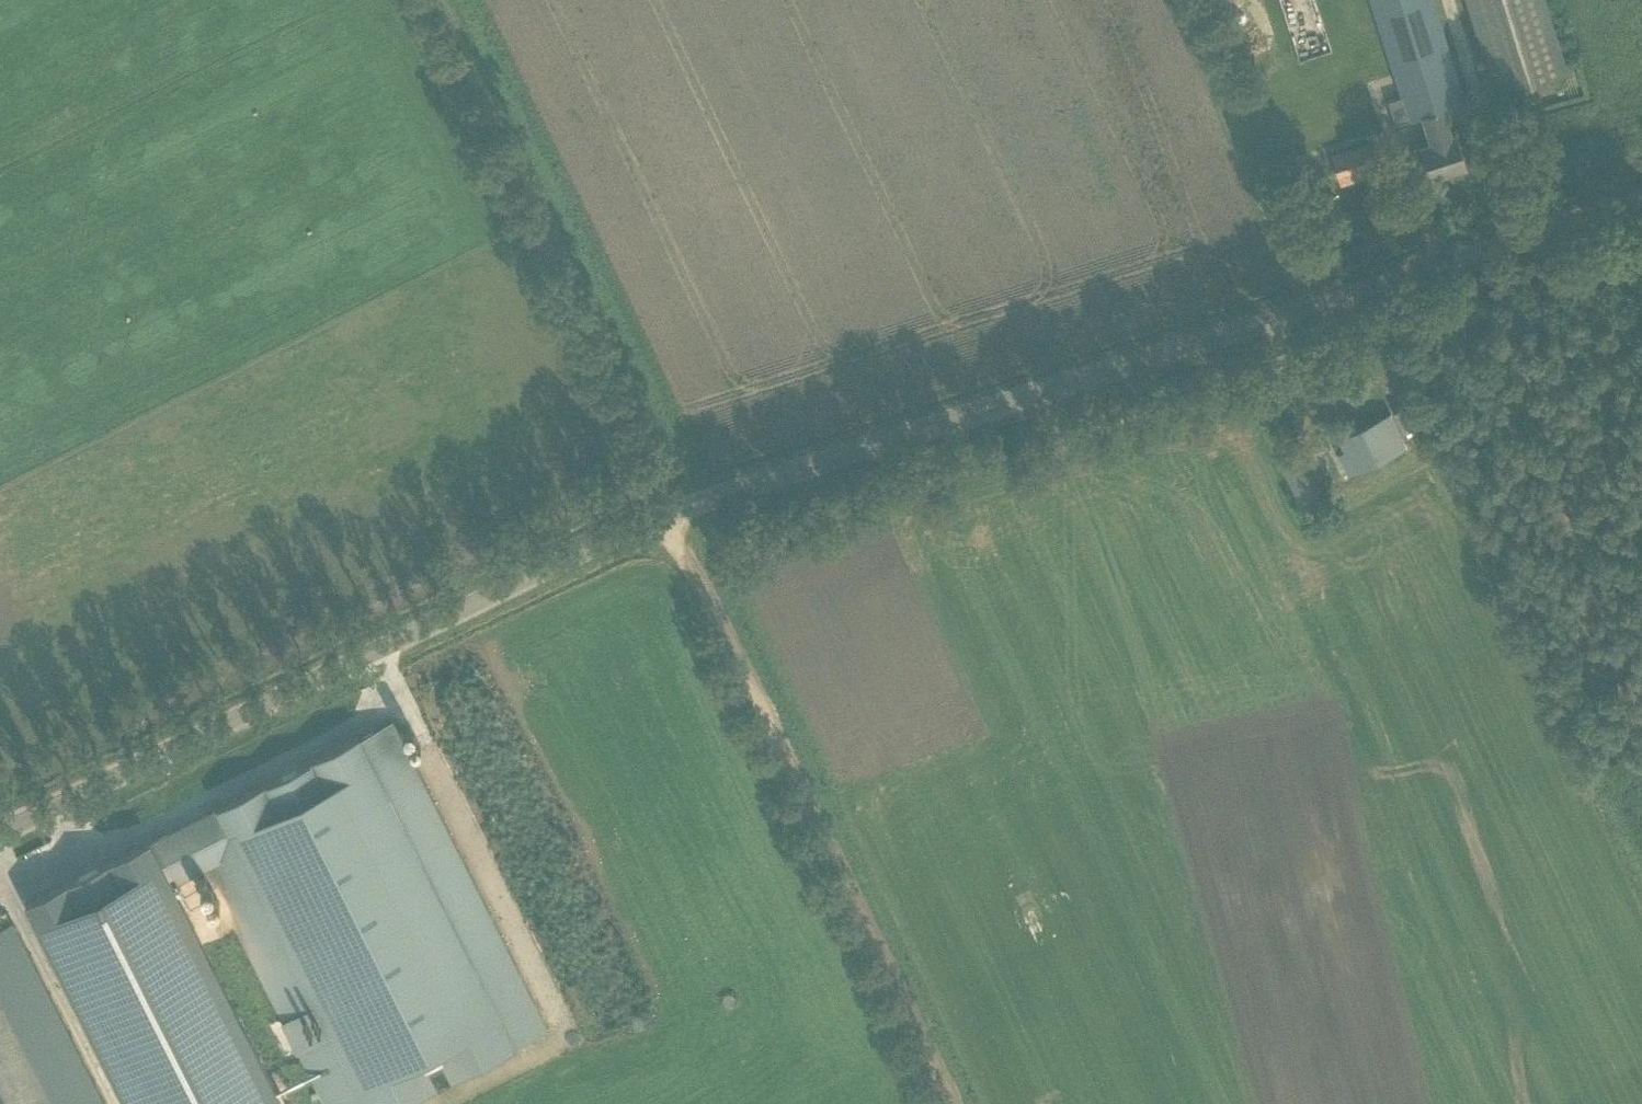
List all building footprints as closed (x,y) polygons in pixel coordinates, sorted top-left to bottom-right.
[(1389,56),(1403,98),(1389,102),(1396,124),(1410,119),(1422,115),(1431,142),(1420,146),(1430,177),(1466,166),(1455,133),(1452,134),(1443,108),(1447,107),(1464,102),(1457,81),(1431,0),(1371,0),(1389,56)] [(1495,92),(1567,69),(1545,0),(1467,0),(1495,92)] [(1352,149),(1361,174),(1382,167),(1374,142),(1352,149)] [(1389,413),(1337,438),(1343,451),(1337,454),(1348,475),(1349,475),(1405,448),(1397,431),(1389,414),(1389,413)] [(27,902),(129,1103),(279,1103),(169,885),(204,867),(323,1103),(398,1103),(550,1028),(392,718),(359,735),(358,734),(311,758),(311,759),(265,783),(264,782),(217,806),(218,807),(152,840),(150,841),(149,839),(27,902)] [(13,922),(0,929),(0,1103),(105,1103),(13,922)]
